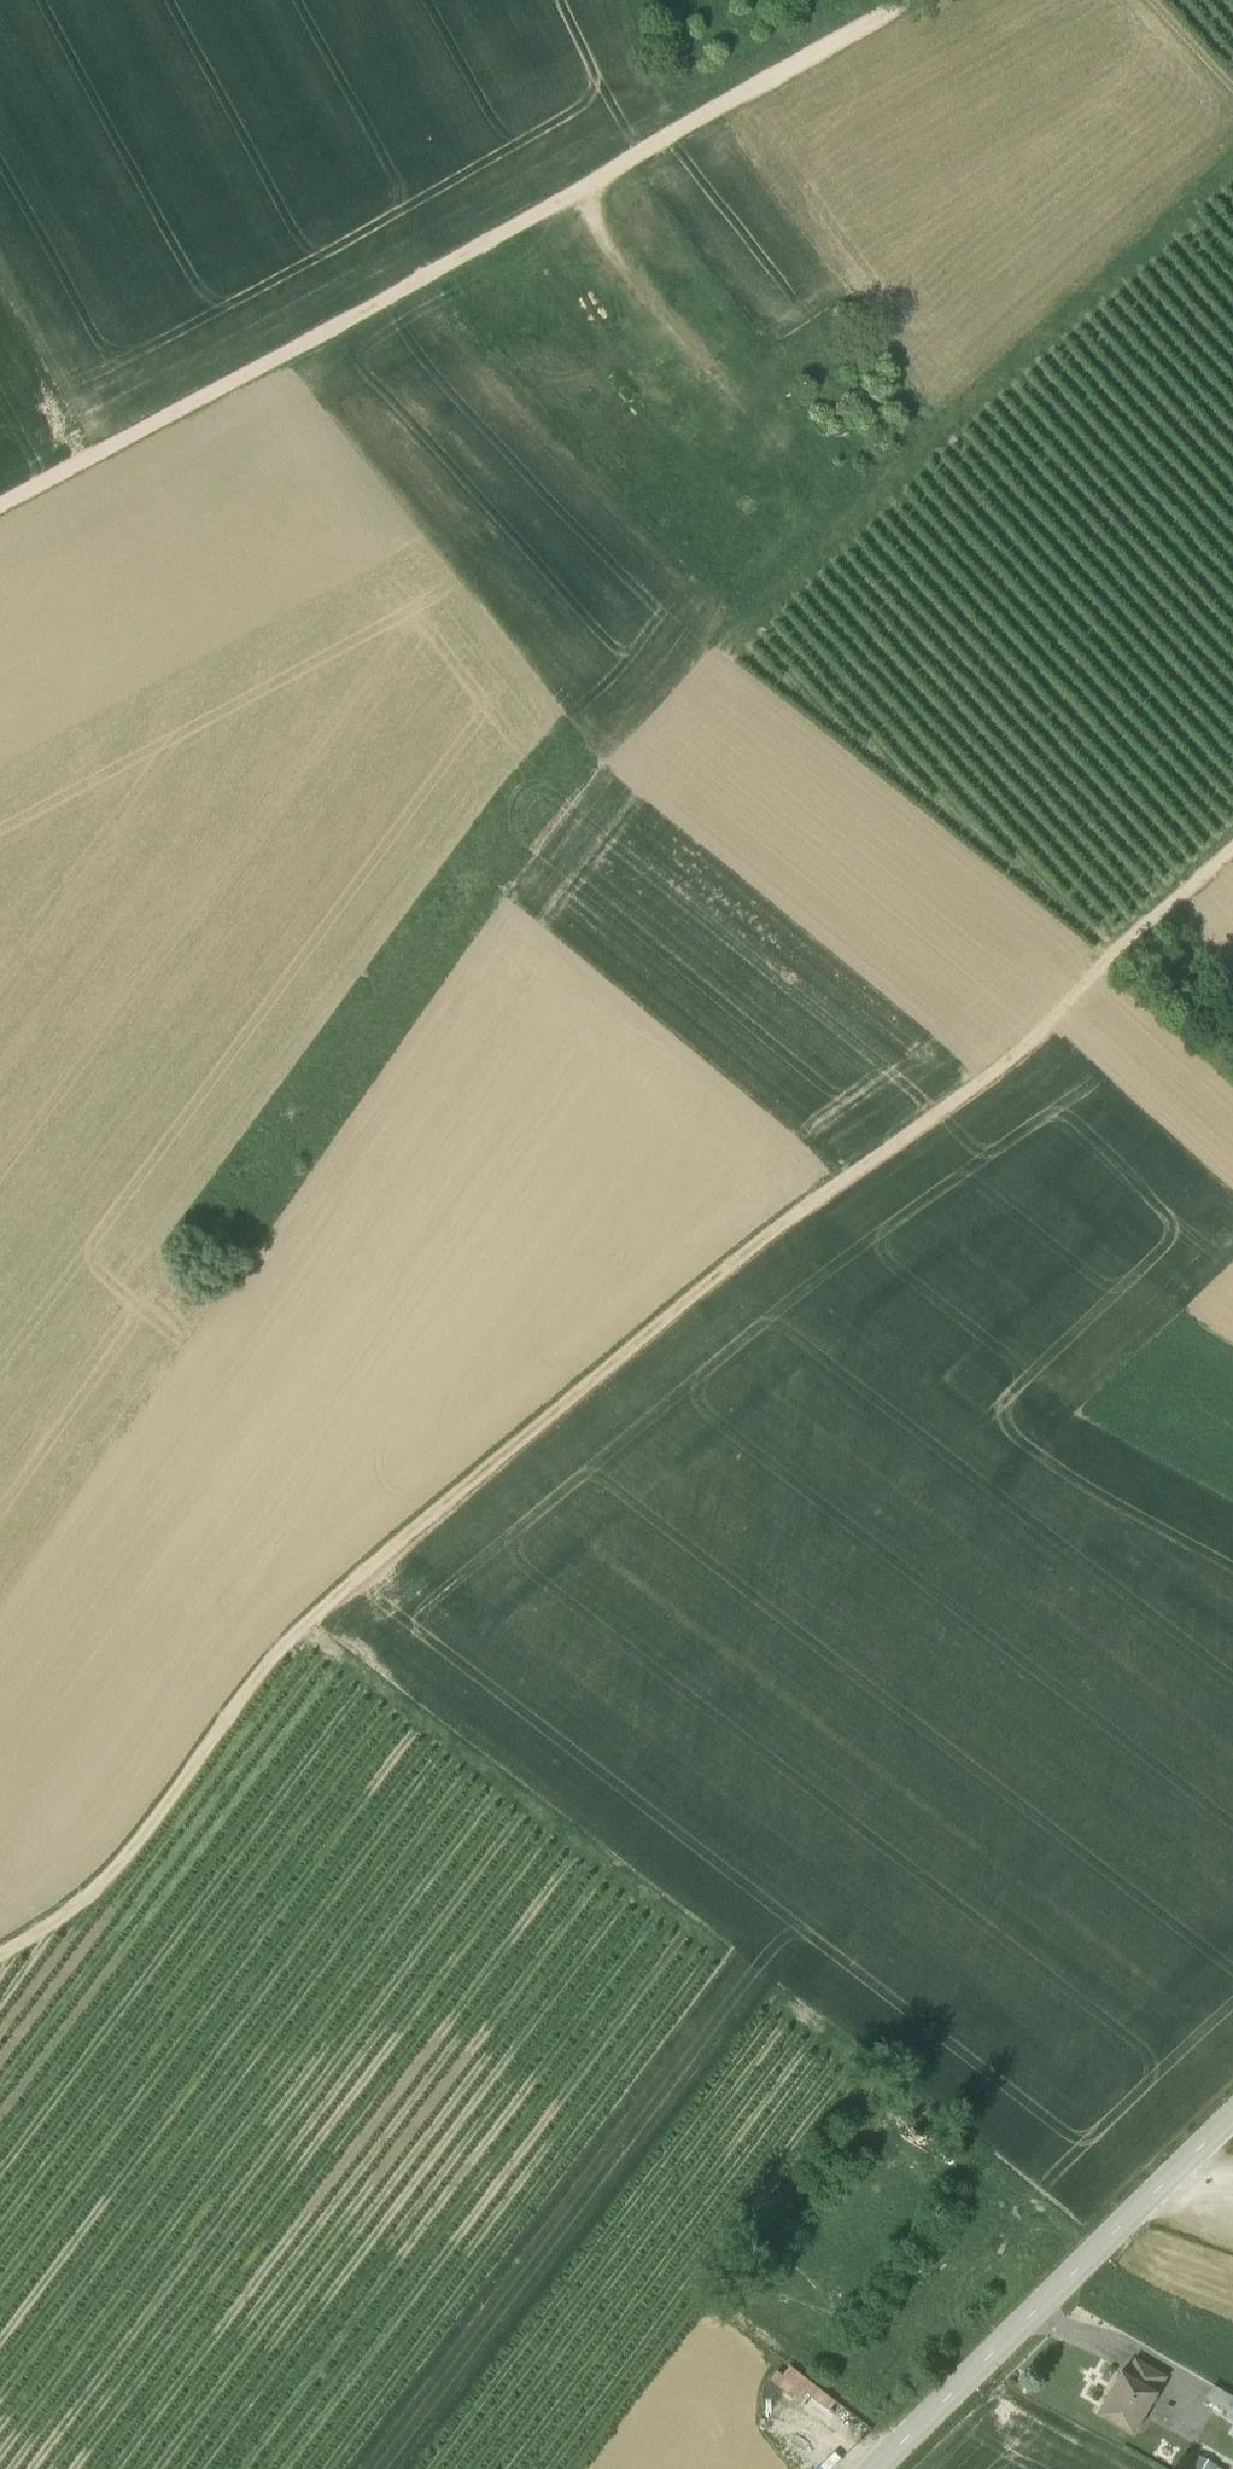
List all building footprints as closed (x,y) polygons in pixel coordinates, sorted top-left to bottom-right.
[(1119,2372),(1097,2414),(1132,2435),(1165,2377),(1133,2359),(1125,2375),(1119,2372)] [(1204,2399),(1225,2411),(1223,2415),(1232,2420),(1232,2397),(1212,2385),(1204,2399)] [(1188,2468),(1224,2468),(1196,2454),(1188,2468)]
